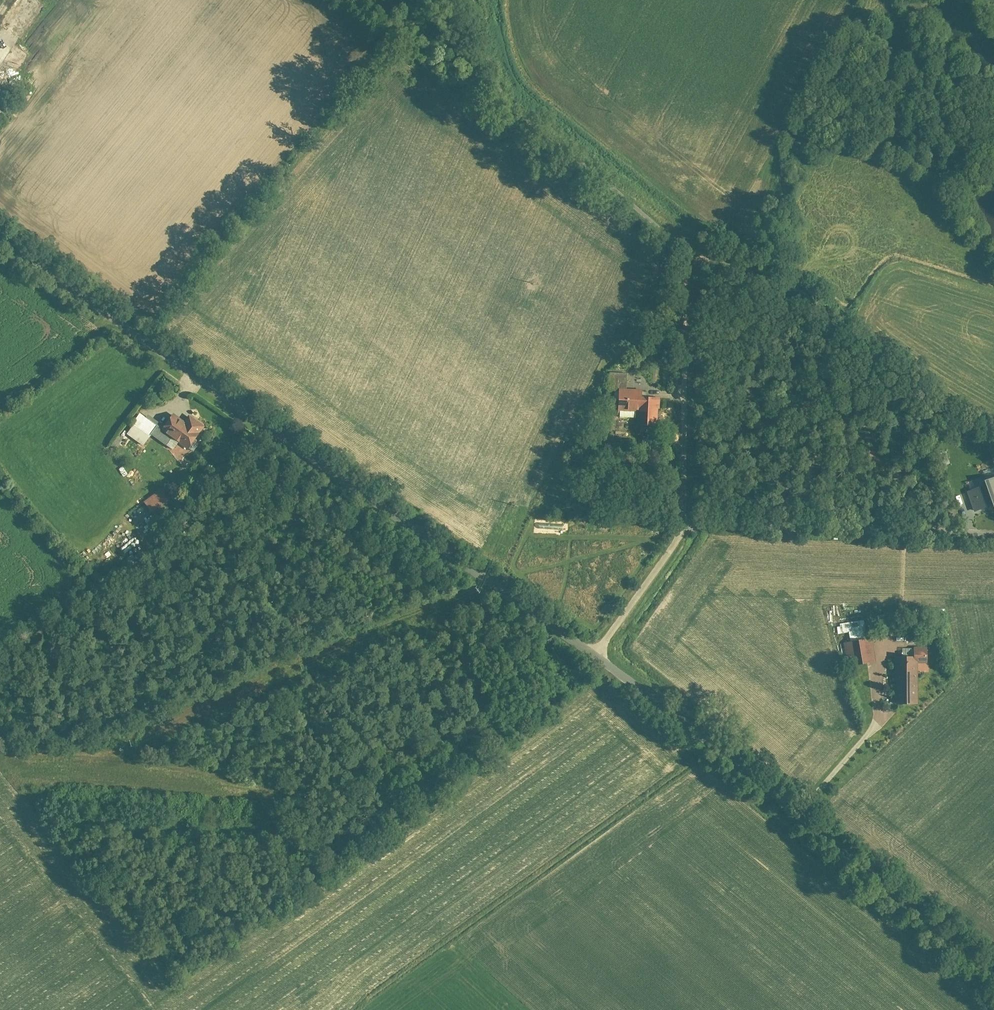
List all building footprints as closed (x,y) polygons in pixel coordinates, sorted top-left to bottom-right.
[(628,375),(609,374),(608,392),(620,392),(627,392),(628,375)] [(619,414),(638,415),(637,427),(658,428),(660,398),(648,398),(648,393),(627,392),(620,392),(619,414)] [(167,447),(172,439),(189,451),(200,435),(200,436),(206,428),(190,417),(186,424),(174,416),(169,422),(154,411),(148,420),(140,415),(133,425),(134,426),(127,436),(144,447),(150,437),(156,441),(157,441),(167,447)] [(643,436),(642,451),(654,451),(655,436),(643,436)] [(112,449),(115,452),(123,442),(119,439),(112,449)] [(973,511),(992,503),(993,507),(993,472),(982,475),(985,483),(965,489),(973,511)] [(163,490),(144,504),(157,523),(177,509),(163,490)] [(78,546),(66,532),(59,538),(72,552),(78,546)] [(132,558),(125,563),(129,569),(136,564),(132,558)] [(852,666),(875,663),(872,641),(849,644),(852,666)] [(895,659),(894,675),(884,675),(884,692),(894,692),(894,707),(919,707),(919,666),(928,666),(928,656),(915,656),(915,659),(895,659)]
